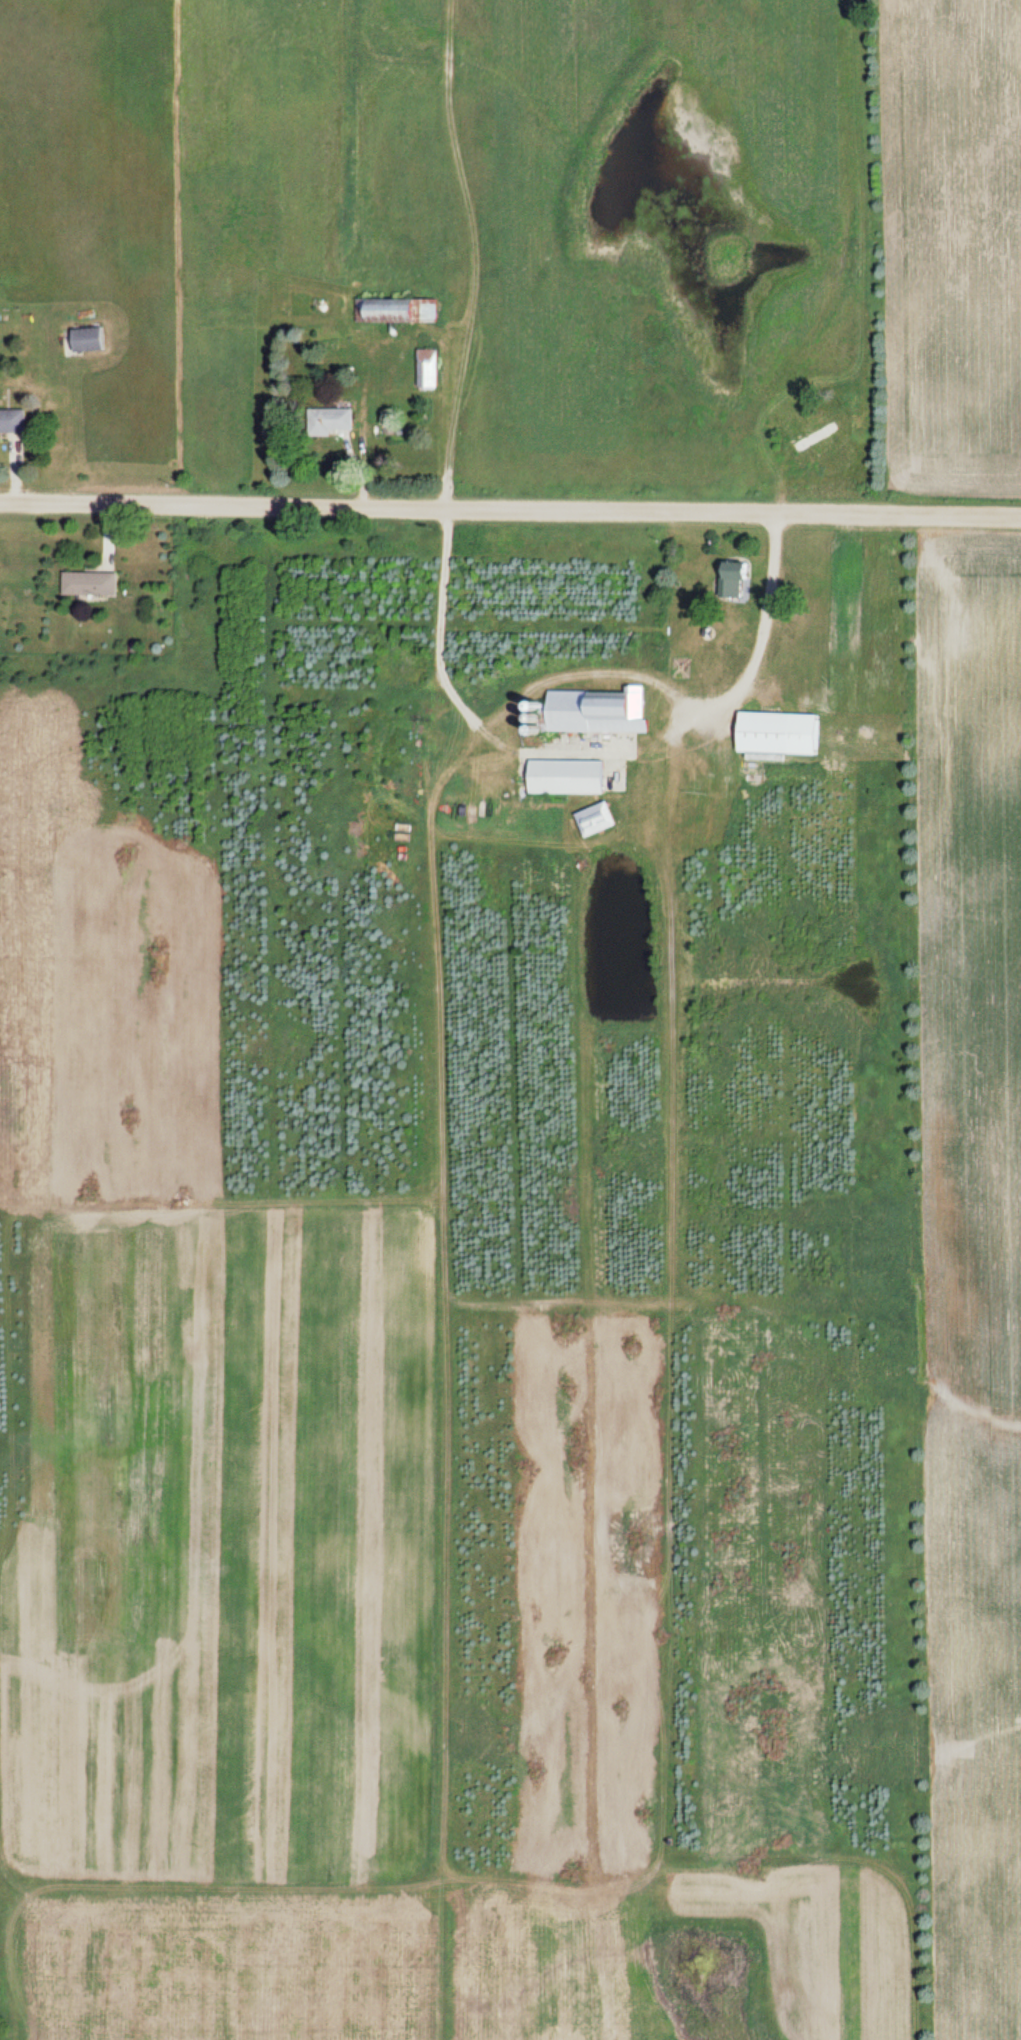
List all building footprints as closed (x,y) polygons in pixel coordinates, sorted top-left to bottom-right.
[(435,321),(435,297),(354,297),(354,321),(435,321)] [(69,327),(69,350),(100,350),(100,327),(69,327)] [(436,348),(416,348),(416,388),(436,388),(436,348)] [(351,407),(307,407),(307,434),(351,434),(351,407)] [(24,434),(24,408),(0,408),(0,434),(24,434)] [(790,443),(794,453),(840,432),(834,420),(804,434),(802,429),(792,434),(795,440),(790,443)] [(744,561),(719,561),(719,597),(744,597),(744,561)] [(114,571),(60,571),(60,595),(114,595),(114,571)] [(643,732),(643,685),(624,685),(624,691),(544,691),(544,731),(643,732)] [(735,711),(734,751),(818,753),(819,713),(735,711)] [(603,760),(526,760),(526,793),(603,793),(603,760)] [(607,821),(603,809),(579,816),(583,828),(607,821)]
